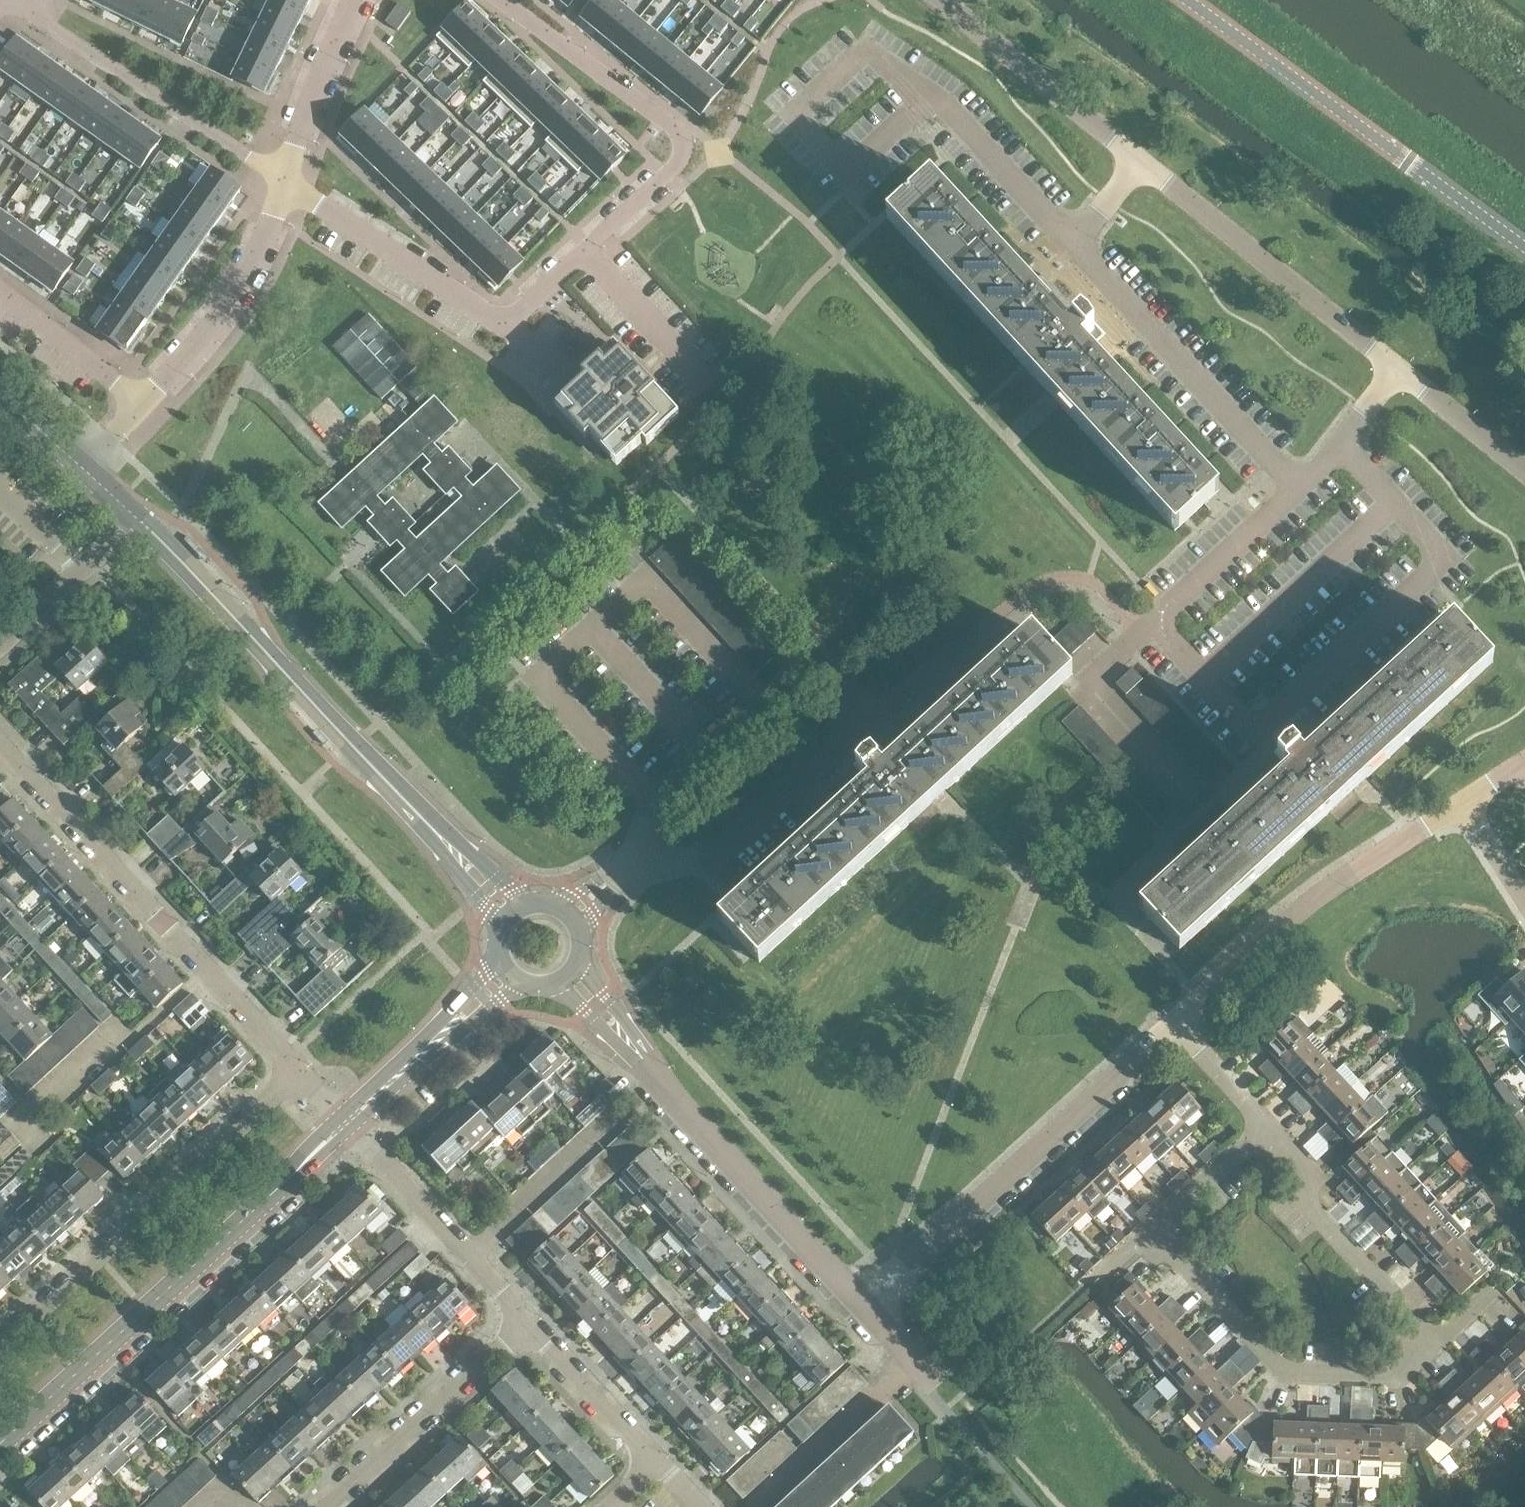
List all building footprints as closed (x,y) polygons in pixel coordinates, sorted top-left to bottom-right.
[(106,0),(85,0),(102,8),(106,0)] [(130,0),(106,0),(102,8),(121,18),(130,0)] [(154,0),(130,0),(121,18),(141,27),(154,0)] [(176,5),(166,0),(154,0),(141,27),(160,37),(176,5)] [(303,15),(273,0),(271,0),(262,19),(294,34),(303,15)] [(311,0),(273,0),(303,15),(311,0)] [(568,9),(575,0),(557,0),(568,9)] [(581,20),(599,34),(621,6),(614,0),(598,0),(581,20)] [(721,8),(727,13),(735,4),(730,0),(728,0),(721,8)] [(471,1),(436,38),(453,53),(484,21),(485,21),(488,18),(471,1)] [(399,4),(386,23),(398,32),(411,13),(399,4)] [(735,4),(727,13),(733,19),(741,9),(735,4)] [(196,15),(176,5),(160,37),(181,47),(196,15)] [(621,6),(599,34),(615,48),(638,20),(621,6)] [(215,20),(219,13),(208,7),(204,15),(215,20)] [(716,14),(708,24),(714,29),(722,20),(716,14)] [(212,27),(215,20),(204,15),(201,22),(212,27)] [(752,18),(744,27),(750,32),(758,23),(752,18)] [(284,54),(294,34),(262,19),(252,38),(284,54)] [(638,20),(615,48),(632,61),(655,34),(638,20)] [(722,20),(714,29),(721,34),(728,25),(722,20)] [(484,21),(453,53),(469,69),(476,62),(475,61),(500,36),(485,21),(484,21)] [(708,24),(701,32),(708,37),(714,29),(708,24)] [(739,33),(731,42),(737,48),(745,39),(739,33)] [(202,47),(206,39),(195,34),(191,42),(202,47)] [(655,34),(632,61),(649,75),(672,47),(655,34)] [(37,53),(40,50),(21,36),(0,65),(0,71),(16,82),(36,53),(37,53)] [(500,36),(475,61),(476,62),(490,76),(515,51),(500,36)] [(275,72),(284,54),(252,38),(243,57),(275,73),(275,72)] [(672,47),(649,75),(666,89),(688,61),(672,47)] [(490,76),(483,83),(499,98),(531,66),(515,51),(490,76)] [(33,94),(54,65),(37,53),(36,53),(16,82),(33,94)] [(280,74),(275,72),(275,73),(243,57),(233,78),(269,96),(280,74)] [(688,61),(666,89),(682,102),(705,75),(688,61)] [(51,107),(71,78),(54,65),(33,94),(51,107)] [(531,66),(499,98),(515,113),(546,81),(531,66)] [(427,68),(418,77),(424,83),(433,74),(427,68)] [(705,75),(682,102),(700,117),(722,89),(705,75)] [(69,119),(89,90),(71,78),(51,107),(69,119)] [(546,81),(515,113),(531,129),(538,122),(537,121),(562,96),(546,81)] [(413,83),(404,92),(410,97),(419,88),(413,83)] [(442,84),(434,92),(440,98),(448,89),(442,84)] [(448,89),(440,98),(445,103),(454,95),(448,89)] [(86,132),(107,103),(89,90),(69,119),(86,132)] [(562,96),(537,121),(538,122),(552,135),(553,136),(577,110),(562,96)] [(428,98),(420,107),(426,112),(434,103),(428,98)] [(104,144),(124,115),(107,103),(86,132),(104,144)] [(434,103),(426,112),(431,118),(440,109),(434,103)] [(552,135),(545,142),(562,158),(593,125),(577,110),(553,136),(552,135)] [(366,111),(338,140),(355,157),(358,153),(382,127),(366,111)] [(474,113),(465,122),(471,128),(479,119),(474,113)] [(121,157),(142,127),(124,115),(104,144),(121,157)] [(479,119),(471,128),(477,133),(485,124),(479,119)] [(9,129),(2,124),(0,127),(0,137),(2,139),(9,129)] [(593,125),(562,158),(578,173),(584,167),(584,166),(608,140),(608,139),(593,125)] [(140,170),(160,140),(142,127),(121,157),(140,170)] [(382,127),(358,153),(373,168),(398,142),(382,127)] [(460,128),(451,137),(457,142),(465,133),(460,128)] [(15,133),(9,129),(2,139),(8,143),(15,133)] [(465,133),(457,142),(463,148),(471,139),(465,133)] [(608,140),(584,166),(584,167),(600,182),(628,152),(611,136),(608,139),(608,140)] [(398,142),(373,168),(389,183),(414,157),(398,142)] [(505,143),(496,152),(502,158),(510,149),(505,143)] [(37,164),(44,154),(38,149),(31,159),(37,164)] [(510,149),(502,158),(508,163),(516,154),(510,149)] [(160,153),(156,159),(166,166),(171,160),(160,153)] [(51,158),(44,154),(37,164),(44,168),(51,158)] [(414,157),(389,183),(404,198),(429,172),(414,157)] [(491,158),(482,167),(488,172),(497,163),(491,158)] [(166,166),(156,159),(151,166),(161,173),(166,166)] [(497,163),(488,172),(494,178),(502,169),(497,163)] [(26,179),(34,169),(27,164),(20,174),(26,179)] [(40,173),(34,169),(26,179),(33,183),(40,173)] [(211,170),(198,189),(227,209),(240,191),(211,170)] [(429,172),(404,198),(420,212),(444,186),(429,172)] [(536,173),(527,182),(533,188),(542,179),(536,173)] [(72,189),(80,178),(73,174),(66,184),(72,189)] [(79,193),(86,183),(80,178),(72,189),(79,193)] [(1220,491),(1105,367),(1091,352),(1096,347),(1095,346),(1090,350),(1087,347),(1082,342),(1095,330),(1090,322),(1081,316),(1044,275),(1031,286),(932,178),(888,218),(1027,369),(1031,365),(1043,378),(1039,381),(1044,388),(1176,531),(1220,491)] [(542,179),(533,188),(539,193),(547,184),(542,179)] [(444,186),(420,212),(435,227),(460,201),(444,186)] [(135,188),(131,194),(141,201),(146,195),(135,188)] [(522,188),(513,196),(519,202),(528,193),(522,188)] [(62,204),(69,194),(62,189),(55,199),(62,204)] [(198,189),(186,206),(215,227),(227,209),(198,189)] [(528,193),(519,202),(525,208),(534,199),(528,193)] [(68,208),(75,198),(69,194),(62,204),(68,208)] [(136,208),(141,201),(131,194),(126,201),(136,208)] [(557,194),(549,202),(555,208),(563,199),(557,194)] [(460,201),(435,227),(451,242),(475,216),(460,201)] [(80,203),(76,208),(82,212),(86,207),(80,203)] [(102,203),(97,210),(107,217),(112,210),(102,203)] [(186,206),(173,224),(202,245),(215,227),(186,206)] [(543,208),(535,217),(541,223),(549,214),(543,208)] [(126,209),(122,214),(128,218),(132,213),(126,209)] [(107,217),(97,210),(93,216),(103,223),(107,217)] [(20,226),(2,213),(0,216),(0,254),(20,226)] [(475,216),(451,242),(466,257),(491,231),(475,216)] [(111,223),(106,230),(116,237),(121,230),(111,223)] [(173,224),(161,242),(190,262),(202,245),(173,224)] [(37,238),(20,226),(0,254),(0,256),(17,268),(37,238)] [(116,237),(106,230),(101,236),(111,243),(116,237)] [(491,231),(466,257),(481,271),(482,272),(507,246),(491,231)] [(34,280),(55,251),(37,238),(17,268),(34,280)] [(161,242),(148,259),(177,280),(190,262),(161,242)] [(481,271),(478,275),(495,291),(523,262),(507,246),(482,272),(481,271)] [(73,264),(55,251),(34,280),(53,293),(73,264)] [(86,258),(81,265),(91,272),(96,265),(86,258)] [(148,259),(136,277),(165,298),(177,280),(148,259)] [(91,272),(81,265),(76,271),(87,279),(91,272)] [(74,275),(69,282),(79,290),(84,283),(74,275)] [(136,277),(123,295),(152,315),(165,298),(136,277)] [(64,289),(74,296),(79,290),(69,282),(64,289)] [(123,295),(111,312),(140,333),(140,332),(152,315),(123,295)] [(111,312),(98,331),(131,354),(144,335),(140,332),(140,333),(111,312)] [(585,379),(556,407),(586,439),(589,436),(604,452),(611,445),(623,459),(643,442),(647,446),(665,429),(659,422),(673,409),(614,345),(581,375),(585,379)] [(354,473),(357,475),(354,478),(346,485),(343,482),(320,504),(343,530),(368,507),(370,510),(377,517),(369,524),(379,535),(391,547),(398,540),(407,549),(383,572),(406,597),(431,575),(440,585),(432,592),(454,615),(479,592),(474,587),(457,568),(448,576),(439,567),(453,553),(462,545),(520,492),(496,466),(472,488),(464,479),(472,471),(450,448),(442,456),(433,446),(458,423),(435,398),(402,429),(393,438),(354,473)] [(659,568),(676,553),(668,544),(651,560),(659,568)] [(667,577),(684,561),(676,553),(659,568),(667,577)] [(675,586),(692,570),(684,561),(667,577),(675,586)] [(683,595),(701,579),(692,570),(675,586),(683,595)] [(691,604),(709,588),(701,579),(683,595),(691,604)] [(699,613),(717,597),(709,588),(691,604),(699,613)] [(707,622),(725,606),(717,597),(699,613),(707,622)] [(715,631),(733,615),(725,606),(707,622),(715,631)] [(723,640),(741,624),(733,615),(715,631),(723,640)] [(1088,640),(1097,632),(1082,615),(1073,623),(1088,640)] [(1170,856),(1138,886),(1149,898),(1140,907),(1153,921),(1179,950),(1330,812),(1326,808),(1339,797),(1343,801),(1349,795),(1353,791),(1367,778),(1368,777),(1493,663),(1466,633),(1453,620),(1328,734),(1327,735),(1313,748),(1308,743),(1301,736),(1297,731),(1292,736),(1273,753),(1276,757),(1277,757),(1236,794),(1248,807),(1181,869),(1170,856)] [(1080,648),(1088,640),(1073,623),(1064,631),(1080,648)] [(731,649),(749,633),(741,624),(723,640),(731,649)] [(937,799),(1060,686),(1072,675),(1062,664),(1046,647),(1032,632),(1023,641),(1011,628),(979,658),(991,671),(973,687),(962,674),(930,704),(941,716),(897,756),(893,761),(877,744),(854,766),(857,770),(816,807),(828,820),(720,920),(759,963),(909,825),(906,821),(918,809),(922,813),(937,799)] [(1062,664),(1080,648),(1064,631),(1046,647),(1062,664)] [(739,658),(757,642),(749,633),(731,649),(739,658)] [(38,659),(9,685),(49,728),(62,716),(42,694),(57,680),(56,679),(62,674),(79,692),(108,664),(86,641),(80,635),(64,651),(61,649),(43,665),(38,659)] [(748,667),(765,651),(757,642),(739,658),(748,667)] [(773,660),(765,651),(748,667),(756,675),(773,660)] [(1133,669),(1117,685),(1126,695),(1143,680),(1135,671),(1133,669)] [(1134,705),(1151,689),(1143,680),(1126,695),(1126,696),(1134,705)] [(1142,714),(1160,698),(1151,689),(1134,705),(1142,714)] [(140,714),(121,694),(120,693),(111,701),(120,710),(98,730),(109,742),(103,748),(111,757),(142,728),(134,719),(140,714)] [(64,746),(99,713),(83,696),(62,716),(49,728),(49,729),(64,746)] [(1150,723),(1168,707),(1160,698),(1142,714),(1150,723)] [(1070,731),(1088,715),(1080,706),(1062,722),(1070,731)] [(1159,732),(1176,716),(1168,707),(1150,723),(1159,732)] [(1096,724),(1088,715),(1070,731),(1079,740),(1096,724)] [(1167,741),(1184,725),(1176,716),(1159,732),(1167,741)] [(1087,749),(1104,733),(1096,724),(1079,740),(1087,749)] [(1175,750),(1192,734),(1184,725),(1167,741),(1175,750)] [(1095,758),(1113,742),(1104,733),(1087,749),(1095,758)] [(1183,759),(1200,743),(1192,734),(1175,750),(1183,759)] [(176,797),(205,770),(176,740),(147,766),(176,797)] [(1103,767),(1121,751),(1113,742),(1095,758),(1103,767)] [(1191,768),(1208,752),(1200,743),(1183,759),(1191,768)] [(1111,776),(1129,759),(1121,751),(1103,767),(1111,776)] [(1211,766),(1217,761),(1208,752),(1191,768),(1199,777),(1205,771),(1211,766)] [(146,768),(132,753),(128,757),(133,761),(104,788),(113,799),(146,768)] [(1119,784),(1137,768),(1129,759),(1111,776),(1119,784)] [(1225,770),(1217,761),(1211,766),(1219,775),(1225,770)] [(1219,775),(1211,766),(1205,771),(1213,780),(1219,775)] [(1145,777),(1137,768),(1119,784),(1127,793),(1145,777)] [(1213,780),(1205,771),(1199,777),(1207,785),(1213,780)] [(1153,786),(1145,777),(1127,793),(1135,802),(1153,786)] [(1161,795),(1153,786),(1135,802),(1144,811),(1161,795)] [(10,798),(11,797),(3,789),(0,792),(0,808),(10,798)] [(1169,804),(1161,795),(1144,811),(1152,820),(1158,815),(1164,810),(1169,804)] [(14,802),(0,815),(0,840),(4,844),(30,820),(14,802)] [(1172,818),(1178,813),(1169,804),(1164,810),(1172,818)] [(223,864),(238,850),(240,852),(254,844),(250,839),(254,836),(240,821),(231,829),(210,806),(183,831),(169,816),(147,836),(170,861),(202,842),(223,864)] [(1172,818),(1164,810),(1158,815),(1166,824),(1172,818)] [(1166,824),(1158,815),(1152,820),(1159,829),(1160,829),(1166,824)] [(47,838),(30,820),(4,844),(21,863),(47,838)] [(64,856),(47,838),(21,863),(38,881),(64,856)] [(280,909),(274,915),(267,908),(239,935),(249,945),(246,948),(253,955),(255,952),(259,957),(299,920),(278,897),(302,875),(280,852),(280,853),(274,846),(223,893),(215,900),(210,905),(220,915),(255,883),(273,902),(274,902),(280,909)] [(81,875),(64,856),(38,881),(55,899),(81,875)] [(98,893),(81,875),(55,899),(72,917),(98,893)] [(0,884),(0,887),(11,899),(17,893),(4,880),(0,884)] [(218,887),(210,894),(215,900),(223,893),(218,887)] [(115,911),(98,893),(72,917),(89,935),(115,911)] [(3,897),(0,900),(0,912),(2,914),(11,906),(3,897)] [(11,923),(19,916),(11,906),(2,914),(11,923)] [(34,917),(43,927),(55,917),(46,906),(34,917)] [(132,929),(115,911),(89,935),(106,954),(132,929)] [(299,920),(259,957),(270,968),(297,943),(324,973),(296,998),(315,1018),(331,1003),(348,987),(333,970),(348,956),(341,948),(308,912),(299,920)] [(28,925),(19,916),(11,923),(19,933),(28,925)] [(36,934),(28,925),(19,933),(27,941),(36,934)] [(149,947),(132,929),(106,954),(123,972),(149,947)] [(45,943),(36,934),(27,941),(36,951),(45,943)] [(53,952),(45,943),(36,951),(45,960),(53,952)] [(368,946),(357,956),(369,968),(379,959),(368,946)] [(149,947),(123,972),(114,980),(131,999),(140,990),(166,966),(149,947)] [(62,962),(53,952),(45,960),(53,969),(62,962)] [(2,983),(14,972),(0,957),(0,985),(2,983)] [(61,978),(70,970),(62,962),(53,969),(61,978)] [(183,984),(166,966),(140,990),(157,1008),(183,984)] [(78,980),(70,970),(61,978),(70,988),(78,980)] [(1479,996),(1505,1025),(1512,1019),(1512,1018),(1524,1006),(1524,972),(1505,990),(1496,981),(1487,989),(1479,996)] [(1490,974),(1481,983),(1487,989),(1496,981),(1490,974)] [(78,997),(86,989),(78,980),(70,988),(78,997)] [(0,985),(0,1019),(19,1001),(2,983),(0,985)] [(95,998),(86,989),(78,997),(87,1006),(95,998)] [(1342,990),(1334,998),(1341,1006),(1349,998),(1342,990)] [(182,1020),(201,1003),(193,995),(174,1012),(182,1020)] [(112,1016),(95,998),(87,1006),(103,1024),(112,1016)] [(0,1019),(0,1033),(10,1044),(36,1020),(19,1001),(0,1019)] [(190,1029),(209,1012),(201,1003),(182,1020),(190,1029)] [(1512,1018),(1512,1019),(1524,1032),(1524,1006),(1512,1018)] [(83,1009),(73,1018),(90,1036),(99,1027),(83,1009)] [(73,1018),(64,1026),(81,1044),(90,1036),(73,1018)] [(1272,1056),(1258,1069),(1266,1077),(1305,1041),(1313,1034),(1297,1018),(1264,1048),(1272,1056)] [(36,1020),(10,1044),(27,1062),(28,1061),(37,1052),(46,1044),(53,1038),(52,1037),(36,1020)] [(137,1020),(129,1027),(133,1031),(140,1024),(137,1020)] [(64,1026),(55,1035),(71,1053),(81,1044),(64,1026)] [(229,1034),(210,1050),(235,1077),(253,1060),(229,1034)] [(53,1038),(46,1044),(62,1061),(71,1053),(55,1035),(52,1037),(53,1038)] [(1376,1036),(1365,1046),(1369,1050),(1380,1041),(1376,1036)] [(154,1045),(146,1037),(137,1045),(145,1054),(154,1045)] [(577,1068),(551,1040),(542,1048),(538,1042),(520,1058),(530,1069),(530,1068),(545,1085),(545,1084),(555,1094),(555,1095),(567,1085),(563,1081),(577,1068)] [(1305,1041),(1266,1077),(1273,1086),(1287,1073),(1294,1080),(1320,1057),(1305,1041)] [(46,1044),(37,1052),(53,1070),(62,1061),(46,1044)] [(145,1054),(137,1045),(128,1054),(136,1062),(145,1054)] [(210,1050),(192,1067),(216,1094),(235,1077),(210,1050)] [(37,1052),(28,1061),(44,1078),(53,1070),(37,1052)] [(1301,1088),(1287,1101),(1295,1109),(1335,1073),(1320,1057),(1294,1080),(1301,1088)] [(27,1062),(18,1069),(35,1087),(44,1078),(28,1061),(27,1062)] [(192,1067),(174,1084),(198,1111),(216,1094),(192,1067)] [(530,1068),(530,1069),(514,1083),(505,1072),(496,1081),(536,1124),(550,1112),(543,1105),(555,1094),(545,1084),(545,1085),(530,1068)] [(15,1073),(9,1078),(25,1095),(35,1087),(18,1069),(15,1073)] [(118,1079),(110,1071),(101,1079),(109,1088),(118,1079)] [(1335,1073),(1295,1109),(1303,1118),(1317,1105),(1324,1112),(1349,1089),(1335,1073)] [(166,1076),(147,1093),(155,1102),(180,1128),(198,1111),(174,1084),(166,1076)] [(99,1096),(109,1088),(101,1079),(92,1087),(99,1096)] [(1500,1080),(1493,1086),(1514,1116),(1524,1107),(1500,1080)] [(536,1124),(496,1081),(487,1089),(496,1099),(481,1112),(481,1113),(496,1130),(495,1130),(504,1141),(516,1130),(522,1137),(536,1124)] [(1165,1088),(1156,1095),(1184,1125),(1200,1110),(1177,1084),(1169,1092),(1165,1088)] [(0,1086),(0,1103),(8,1112),(17,1104),(0,1086)] [(1331,1120),(1317,1133),(1324,1141),(1364,1105),(1349,1089),(1324,1112),(1331,1120)] [(585,1129),(611,1106),(601,1095),(576,1118),(585,1129)] [(1184,1125),(1156,1095),(1148,1103),(1152,1107),(1144,1114),(1174,1146),(1182,1139),(1184,1141),(1192,1134),(1184,1125)] [(1364,1105),(1324,1141),(1332,1149),(1346,1136),(1354,1145),(1388,1113),(1373,1096),(1364,1105)] [(155,1102),(137,1119),(161,1145),(180,1128),(155,1102)] [(481,1113),(481,1112),(472,1102),(456,1117),(447,1106),(438,1115),(478,1159),(485,1152),(491,1147),(496,1148),(504,1141),(495,1130),(496,1130),(481,1113)] [(1174,1146),(1144,1114),(1137,1121),(1133,1117),(1125,1125),(1152,1154),(1158,1161),(1174,1146)] [(478,1159),(438,1115),(428,1123),(438,1134),(422,1149),(447,1175),(457,1165),(463,1172),(478,1159)] [(137,1119),(119,1136),(143,1162),(161,1145),(137,1119)] [(13,1137),(0,1123),(0,1149),(13,1137)] [(48,1128),(53,1133),(58,1128),(53,1124),(48,1128)] [(1152,1154),(1125,1125),(1117,1132),(1120,1136),(1112,1143),(1136,1169),(1152,1154)] [(647,1145),(631,1128),(622,1136),(638,1153),(647,1145)] [(95,1147),(84,1157),(103,1177),(113,1167),(124,1179),(143,1162),(119,1136),(100,1153),(95,1147)] [(638,1153),(622,1136),(613,1144),(629,1162),(638,1153)] [(21,1145),(13,1137),(0,1149),(0,1159),(2,1162),(21,1145)] [(1344,1198),(1392,1153),(1377,1137),(1343,1168),(1350,1177),(1336,1190),(1344,1198)] [(1213,1157),(1221,1150),(1214,1142),(1206,1149),(1213,1157)] [(1136,1169),(1112,1143),(1105,1151),(1101,1147),(1093,1154),(1120,1183),(1136,1169)] [(629,1162),(613,1144),(604,1152),(620,1170),(629,1162)] [(1447,1144),(1440,1150),(1449,1159),(1456,1153),(1447,1144)] [(14,1174),(32,1158),(24,1149),(6,1166),(14,1174)] [(1205,1165),(1213,1157),(1206,1149),(1198,1157),(1205,1165)] [(651,1150),(624,1175),(641,1193),(665,1170),(660,1164),(662,1162),(651,1150)] [(485,1152),(478,1159),(483,1165),(490,1158),(485,1152)] [(620,1170),(604,1152),(595,1161),(611,1178),(620,1170)] [(1458,1152),(1447,1163),(1462,1178),(1473,1167),(1458,1152)] [(1373,1201),(1407,1169),(1392,1153),(1344,1198),(1351,1206),(1366,1193),(1373,1201)] [(1120,1183),(1093,1154),(1084,1162),(1088,1166),(1081,1173),(1104,1198),(1105,1198),(1120,1183)] [(79,1172),(61,1189),(85,1215),(103,1198),(93,1186),(103,1177),(84,1157),(74,1166),(79,1172)] [(611,1178),(595,1161),(586,1169),(602,1186),(611,1178)] [(14,1174),(6,1166),(0,1171),(0,1179),(4,1183),(14,1174)] [(602,1186),(586,1169),(578,1177),(594,1194),(602,1186)] [(1373,1230),(1422,1185),(1407,1169),(1373,1201),(1380,1209),(1366,1221),(1373,1230)] [(641,1193),(632,1201),(639,1209),(648,1201),(657,1211),(684,1185),(674,1174),(671,1176),(665,1170),(641,1193)] [(1182,1187),(1190,1179),(1182,1171),(1174,1179),(1182,1187)] [(1104,1198),(1081,1173),(1073,1180),(1069,1176),(1061,1183),(1088,1213),(1094,1220),(1111,1204),(1105,1198),(1104,1198)] [(594,1194),(578,1177),(569,1185),(585,1202),(594,1194)] [(1174,1194),(1182,1187),(1174,1179),(1166,1186),(1174,1194)] [(1088,1213),(1061,1183),(1053,1191),(1056,1195),(1049,1202),(1072,1227),(1088,1213)] [(348,1199),(342,1204),(365,1228),(383,1212),(358,1185),(346,1196),(348,1199)] [(585,1202),(569,1185),(560,1193),(576,1211),(585,1202)] [(684,1185),(657,1211),(673,1228),(698,1205),(692,1199),(695,1197),(684,1185)] [(1402,1233),(1436,1201),(1422,1185),(1373,1230),(1381,1238),(1395,1225),(1402,1233)] [(61,1189),(43,1205),(67,1232),(85,1215),(61,1189)] [(576,1211),(560,1193),(551,1201),(567,1219),(576,1211)] [(35,1197),(16,1213),(25,1222),(49,1248),(67,1232),(43,1205),(35,1197)] [(567,1219),(551,1201),(542,1210),(558,1227),(567,1219)] [(1150,1201),(1142,1208),(1150,1216),(1158,1209),(1150,1201)] [(1402,1262),(1451,1217),(1436,1201),(1402,1233),(1409,1240),(1395,1253),(1402,1262)] [(1072,1227),(1049,1202),(1041,1209),(1037,1205),(1028,1213),(1056,1243),(1072,1227)] [(593,1220),(602,1212),(594,1203),(584,1211),(593,1220)] [(334,1207),(322,1218),(347,1245),(365,1228),(342,1204),(336,1210),(334,1207)] [(673,1228),(667,1233),(683,1251),(689,1246),(717,1221),(706,1209),(703,1211),(698,1205),(673,1228)] [(1142,1223),(1150,1216),(1142,1208),(1134,1215),(1142,1223)] [(558,1227),(542,1210),(533,1218),(549,1235),(558,1227)] [(601,1229),(610,1221),(602,1212),(593,1220),(601,1229)] [(1431,1265),(1462,1236),(1465,1233),(1451,1217),(1402,1262),(1410,1270),(1424,1257),(1431,1265)] [(313,1232),(307,1237),(329,1261),(347,1245),(322,1218),(310,1229),(313,1232)] [(549,1235),(533,1218),(524,1226),(540,1243),(549,1235)] [(609,1238),(618,1229),(610,1221),(601,1229),(609,1238)] [(697,1255),(689,1263),(697,1272),(706,1264),(730,1241),(725,1235),(728,1233),(717,1221),(689,1246),(697,1255)] [(25,1222),(6,1239),(30,1265),(33,1263),(49,1248),(25,1222)] [(540,1243),(524,1226),(515,1234),(531,1252),(540,1243)] [(617,1247),(626,1238),(618,1229),(609,1238),(617,1247)] [(1119,1230),(1111,1237),(1118,1245),(1126,1238),(1119,1230)] [(389,1256),(407,1239),(399,1231),(381,1247),(389,1256)] [(531,1252),(515,1234),(506,1242),(522,1260),(531,1252)] [(1432,1293),(1471,1257),(1477,1251),(1462,1236),(1431,1265),(1438,1272),(1424,1285),(1432,1293)] [(298,1240),(287,1251),(312,1277),(329,1261),(307,1237),(301,1243),(298,1240)] [(1110,1252),(1118,1245),(1111,1237),(1103,1244),(1110,1252)] [(634,1247),(626,1238),(617,1247),(625,1255),(634,1247)] [(0,1245),(0,1269),(12,1282),(30,1265),(6,1239),(0,1245)] [(546,1279),(570,1257),(554,1239),(527,1264),(538,1276),(541,1273),(546,1279)] [(706,1264),(697,1272),(713,1289),(722,1281),(749,1256),(738,1244),(735,1247),(730,1241),(706,1264)] [(411,1243),(384,1268),(393,1277),(419,1252),(411,1243)] [(633,1264),(642,1256),(634,1247),(625,1255),(633,1264)] [(278,1264),(272,1269),(294,1293),(303,1302),(320,1286),(312,1277),(287,1251),(276,1261),(278,1264)] [(412,1280),(430,1264),(422,1255),(404,1271),(412,1280)] [(641,1273),(650,1265),(642,1256),(633,1264),(641,1273)] [(713,1289),(728,1306),(737,1298),(738,1299),(762,1276),(757,1270),(760,1268),(749,1256),(722,1281),(713,1289)] [(559,1300),(587,1275),(570,1257),(546,1279),(552,1285),(549,1288),(559,1300)] [(1486,1273),(1471,1257),(1432,1293),(1439,1302),(1453,1289),(1461,1297),(1486,1273)] [(1086,1274),(1094,1267),(1087,1259),(1079,1266),(1086,1274)] [(649,1282),(659,1274),(650,1265),(641,1273),(649,1282)] [(384,1268),(375,1276),(384,1285),(393,1277),(384,1268)] [(12,1282),(0,1269),(0,1293),(12,1282)] [(263,1272),(252,1283),(277,1310),(294,1293),(272,1269),(266,1275),(263,1272)] [(1106,1312),(1122,1329),(1150,1303),(1143,1295),(1147,1291),(1130,1273),(1110,1290),(1119,1300),(1106,1312)] [(658,1291),(667,1282),(659,1274),(649,1282),(658,1291)] [(579,1315),(603,1292),(587,1275),(559,1300),(570,1311),(573,1309),(579,1315)] [(375,1276),(366,1284),(375,1293),(384,1285),(375,1276)] [(762,1276),(738,1299),(754,1317),(781,1291),(771,1280),(768,1282),(762,1276)] [(445,1280),(428,1297),(450,1321),(456,1316),(459,1319),(471,1308),(445,1280)] [(666,1300),(675,1291),(667,1282),(658,1291),(666,1300)] [(243,1296),(236,1302),(259,1326),(277,1310),(252,1283),(240,1293),(243,1296)] [(366,1284),(358,1292),(366,1301),(375,1293),(366,1284)] [(592,1335),(619,1310),(628,1302),(612,1284),(603,1292),(579,1315),(584,1321),(581,1324),(592,1335)] [(386,1290),(378,1297),(383,1303),(391,1295),(386,1290)] [(674,1309),(683,1300),(675,1291),(666,1300),(674,1309)] [(781,1291),(754,1317),(770,1334),(795,1312),(790,1306),(792,1303),(781,1291)] [(358,1292),(349,1300),(357,1309),(366,1301),(358,1292)] [(1098,1296),(1090,1305),(1095,1311),(1104,1302),(1098,1296)] [(444,1327),(450,1321),(428,1297),(410,1313),(435,1341),(447,1330),(444,1327)] [(1136,1345),(1179,1306),(1171,1297),(1157,1310),(1150,1303),(1122,1329),(1136,1345)] [(349,1300),(340,1308),(348,1317),(357,1309),(349,1300)] [(691,1309),(683,1300),(674,1309),(682,1317),(691,1309)] [(228,1305),(216,1316),(241,1343),(259,1326),(236,1302),(230,1308),(228,1305)] [(1186,1314),(1179,1306),(1136,1345),(1151,1360),(1179,1334),(1172,1327),(1186,1314)] [(340,1308),(331,1316),(340,1325),(348,1317),(340,1308)] [(690,1326),(699,1318),(691,1309),(682,1317),(690,1326)] [(611,1350),(636,1328),(619,1310),(592,1335),(603,1347),(606,1344),(611,1350)] [(770,1334),(761,1342),(769,1351),(778,1343),(787,1352),(814,1327),(804,1315),(801,1318),(795,1312),(770,1334)] [(423,1352),(435,1341),(410,1313),(392,1330),(415,1354),(421,1349),(423,1352)] [(207,1329),(201,1334),(224,1359),(241,1343),(216,1316),(205,1326),(207,1329)] [(331,1316),(322,1324),(331,1334),(340,1325),(331,1316)] [(698,1335),(707,1327),(699,1318),(690,1326),(698,1335)] [(322,1324),(313,1332),(322,1342),(331,1334),(322,1324)] [(1511,1337),(1514,1341),(1506,1348),(1524,1368),(1524,1324),(1511,1337)] [(706,1344),(715,1335),(707,1327),(698,1335),(706,1344)] [(814,1327),(787,1352),(803,1370),(827,1347),(822,1341),(825,1338),(814,1327)] [(624,1371),(652,1345),(636,1328),(611,1350),(617,1356),(614,1359),(624,1371)] [(1166,1376),(1208,1337),(1200,1329),(1186,1342),(1179,1334),(1151,1360),(1166,1376)] [(409,1360),(415,1354),(392,1330),(375,1346),(400,1373),(412,1362),(409,1360)] [(313,1332),(305,1340),(313,1350),(322,1342),(313,1332)] [(192,1337),(181,1348),(206,1375),(224,1359),(201,1334),(195,1340),(192,1337)] [(714,1353),(724,1344),(715,1335),(706,1344),(714,1353)] [(1215,1346),(1208,1337),(1166,1376),(1180,1392),(1209,1366),(1201,1358),(1215,1346)] [(305,1340),(296,1349),(304,1358),(313,1350),(305,1340)] [(1478,1349),(1517,1391),(1524,1400),(1524,1399),(1524,1368),(1506,1348),(1499,1355),(1486,1341),(1478,1349)] [(1245,1376),(1263,1359),(1247,1342),(1229,1358),(1245,1376)] [(732,1353),(724,1344),(714,1353),(723,1362),(732,1353)] [(644,1385),(668,1363),(652,1345),(624,1371),(635,1382),(638,1380),(644,1385)] [(388,1384),(400,1373),(375,1346),(357,1362),(380,1386),(385,1381),(388,1384)] [(827,1347),(803,1370),(819,1388),(847,1362),(836,1350),(833,1353),(827,1347)] [(172,1361),(166,1367),(189,1391),(188,1392),(196,1401),(205,1393),(197,1384),(206,1375),(181,1348),(169,1358),(172,1361)] [(296,1349),(287,1357),(296,1366),(304,1358),(296,1349)] [(1517,1391),(1478,1349),(1469,1356),(1482,1370),(1475,1377),(1501,1406),(1517,1391)] [(731,1370),(740,1362),(732,1353),(723,1362),(731,1370)] [(1116,1355),(1103,1367),(1107,1372),(1120,1361),(1116,1355)] [(287,1357),(278,1365),(287,1374),(296,1366),(287,1357)] [(1195,1408),(1237,1369),(1229,1361),(1215,1374),(1209,1366),(1180,1392),(1195,1408)] [(374,1392),(380,1386),(357,1362),(339,1378),(365,1406),(377,1395),(374,1392)] [(748,1371),(740,1362),(731,1370),(739,1379),(748,1371)] [(657,1406),(685,1380),(668,1363),(644,1385),(649,1391),(646,1394),(657,1406)] [(278,1365),(269,1373),(278,1382),(287,1374),(278,1365)] [(157,1369),(145,1381),(178,1417),(196,1401),(188,1392),(189,1391),(166,1367),(160,1372),(157,1369)] [(867,1385),(852,1368),(843,1376),(859,1393),(867,1385)] [(353,1417),(365,1406),(339,1378),(331,1369),(313,1386),(322,1395),(344,1419),(350,1414),(353,1417)] [(1245,1377),(1237,1369),(1195,1408),(1188,1414),(1203,1430),(1238,1398),(1231,1390),(1245,1377)] [(1501,1406),(1475,1377),(1467,1384),(1454,1370),(1446,1378),(1485,1420),(1501,1406)] [(299,1371),(295,1374),(300,1379),(304,1376),(299,1371)] [(531,1388),(515,1371),(492,1392),(508,1410),(531,1388)] [(747,1388),(756,1380),(748,1371),(739,1379),(747,1388)] [(269,1373),(261,1381),(269,1390),(278,1382),(269,1373)] [(859,1393),(843,1376),(834,1384),(850,1401),(859,1393)] [(1485,1420),(1446,1378),(1438,1385),(1451,1399),(1443,1407),(1469,1435),(1485,1420)] [(676,1421),(701,1398),(685,1380),(657,1406),(668,1417),(671,1415),(676,1421)] [(755,1397),(764,1389),(756,1380),(747,1388),(755,1397)] [(261,1381),(252,1389),(260,1398),(269,1390),(261,1381)] [(850,1401),(834,1384),(825,1392),(841,1410),(850,1401)] [(548,1406),(531,1388),(508,1410),(524,1428),(548,1406)] [(252,1389),(243,1397),(251,1406),(260,1398),(252,1389)] [(772,1397),(764,1389),(755,1397),(763,1406),(772,1397)] [(1152,1389),(1133,1407),(1141,1415),(1159,1397),(1152,1389)] [(690,1441),(717,1415),(709,1407),(718,1399),(710,1390),(701,1398),(676,1421),(682,1427),(679,1429),(690,1441)] [(124,1406),(118,1411),(140,1436),(149,1445),(167,1428),(133,1392),(121,1403),(124,1406)] [(841,1410),(825,1392),(816,1401),(832,1418),(841,1410)] [(788,1393),(782,1399),(794,1411),(800,1405),(788,1393)] [(338,1424),(344,1419),(322,1395),(304,1411),(329,1438),(341,1427),(338,1424)] [(243,1397),(234,1405),(243,1415),(251,1406),(243,1397)] [(781,1406),(772,1397),(763,1406),(771,1415),(781,1406)] [(1245,1406),(1238,1398),(1203,1430),(1218,1446),(1232,1434),(1248,1452),(1264,1418),(1249,1402),(1245,1406)] [(832,1418),(816,1401),(807,1409),(823,1426),(832,1418)] [(234,1405),(225,1413),(234,1423),(243,1415),(234,1405)] [(564,1424),(548,1406),(524,1428),(541,1446),(564,1424)] [(789,1415),(781,1406),(771,1415),(779,1423),(789,1415)] [(1316,1476),(1318,1407),(1307,1406),(1306,1425),(1296,1425),(1294,1464),(1294,1476),(1316,1476)] [(914,1434),(889,1407),(779,1506),(835,1506),(914,1434)] [(1337,1477),(1339,1427),(1329,1426),(1330,1407),(1318,1407),(1316,1476),(1337,1477)] [(1469,1435),(1443,1407),(1435,1413),(1432,1409),(1415,1425),(1425,1451),(1440,1437),(1453,1450),(1469,1435)] [(1359,1478),(1362,1409),(1350,1408),(1350,1427),(1339,1427),(1337,1477),(1359,1478)] [(823,1426),(807,1409),(799,1417),(815,1434),(823,1426)] [(1380,1479),(1381,1467),(1382,1429),(1372,1428),(1373,1409),(1362,1409),(1359,1478),(1380,1479)] [(109,1414),(97,1425),(123,1453),(140,1436),(118,1411),(111,1417),(109,1414)] [(317,1449),(329,1438),(304,1411),(287,1427),(309,1451),(315,1446),(317,1449)] [(225,1413),(217,1422),(225,1431),(234,1423),(225,1413)] [(708,1455),(733,1433),(717,1415),(690,1441),(700,1452),(703,1450),(708,1455)] [(814,1435),(798,1418),(787,1428),(803,1445),(814,1435)] [(1294,1464),(1296,1425),(1285,1424),(1286,1419),(1264,1418),(1248,1452),(1245,1459),(1261,1466),(1264,1460),(1264,1459),(1272,1460),(1272,1463),(1294,1464)] [(217,1422),(198,1438),(207,1448),(225,1431),(217,1422)] [(581,1442),(564,1424),(541,1446),(557,1464),(581,1442)] [(1425,1451),(1415,1425),(1393,1424),(1393,1429),(1382,1429),(1381,1467),(1403,1468),(1404,1450),(1425,1451)] [(88,1438),(82,1444),(105,1469),(113,1477),(131,1461),(123,1453),(97,1425),(86,1435),(88,1438)] [(473,1443),(485,1433),(479,1426),(467,1437),(473,1443)] [(303,1457),(309,1451),(287,1427),(269,1443),(294,1471),(306,1460),(303,1457)] [(737,1429),(733,1433),(708,1455),(714,1461),(711,1464),(722,1476),(754,1447),(737,1429)] [(491,1439),(485,1433),(473,1443),(479,1450),(491,1439)] [(797,1451),(781,1433),(772,1441),(788,1459),(797,1451)] [(460,1439),(442,1455),(463,1478),(468,1484),(486,1467),(481,1462),(460,1439)] [(788,1459),(772,1441),(763,1450),(779,1467),(788,1459)] [(597,1460),(581,1442),(557,1464),(574,1481),(597,1460)] [(283,1481),(294,1471),(269,1443),(251,1460),(274,1484),(280,1478),(283,1481)] [(74,1446),(62,1457),(87,1485),(105,1469),(82,1444),(76,1449),(74,1446)] [(171,1447),(165,1453),(171,1460),(177,1454),(171,1447)] [(779,1467),(763,1450),(754,1458),(770,1475),(779,1467)] [(442,1455),(424,1471),(445,1494),(463,1478),(442,1455)] [(53,1471),(47,1476),(70,1501),(87,1485),(62,1457),(50,1468),(53,1471)] [(770,1475),(754,1458),(745,1466),(761,1483),(770,1475)] [(200,1460),(191,1468),(207,1485),(216,1477),(200,1460)] [(268,1489),(274,1484),(251,1460),(233,1477),(258,1505),(271,1492),(268,1489)] [(614,1477),(597,1460),(574,1481),(590,1499),(614,1477)] [(505,1479),(518,1467),(512,1461),(500,1472),(505,1479)] [(761,1483),(745,1466),(736,1474),(752,1492),(761,1483)] [(524,1474),(518,1467),(505,1479),(511,1485),(524,1474)] [(207,1485),(191,1468),(183,1476),(198,1493),(207,1485)] [(406,1488),(424,1506),(432,1506),(445,1494),(424,1471),(406,1488)] [(752,1492),(736,1474),(726,1482),(742,1500),(743,1499),(752,1492)] [(26,1490),(41,1506),(63,1506),(70,1501),(47,1476),(41,1482),(38,1479),(26,1490)] [(198,1493),(183,1476),(174,1484),(189,1501),(198,1493)] [(174,1484),(165,1492),(179,1506),(183,1506),(189,1501),(174,1484)] [(389,1504),(391,1506),(424,1506),(406,1488),(389,1504)] [(165,1492),(156,1500),(163,1506),(179,1506),(165,1492)] [(486,1503),(490,1506),(502,1506),(493,1497),(486,1503)] [(550,1503),(544,1497),(533,1506),(546,1506),(550,1503)]
